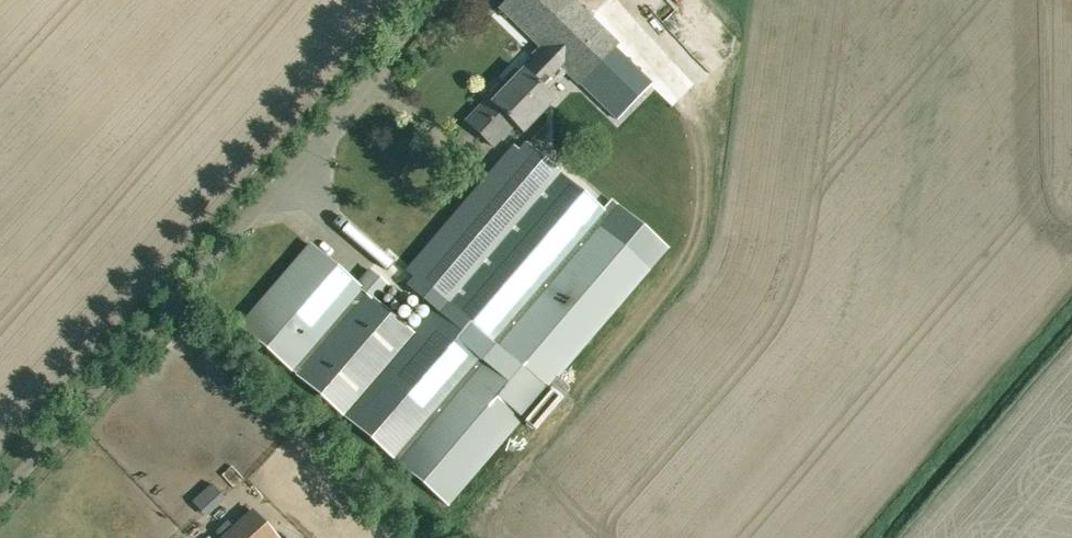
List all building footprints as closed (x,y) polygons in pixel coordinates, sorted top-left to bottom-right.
[(499,7),(542,48),(523,69),(545,91),(565,71),(578,83),(579,82),(613,47),(618,42),(574,0),(506,0),(499,7)] [(651,84),(613,47),(579,82),(617,119),(651,84)] [(554,99),(545,91),(523,69),(492,101),(514,123),(522,132),(554,99)] [(514,123),(489,98),(467,121),(492,146),(514,123)] [(459,208),(405,271),(442,302),(447,306),(560,173),(555,169),(524,143),(519,150),(513,145),(459,208)] [(560,173),(447,306),(491,343),(603,211),(571,183),(560,173)] [(602,208),(605,211),(491,343),(546,390),(667,247),(610,199),(602,208)] [(296,374),(366,291),(357,283),(313,245),(242,329),(296,374)] [(378,301),(390,287),(368,269),(357,283),(366,291),(378,301)] [(366,291),(296,374),(344,415),(359,398),(415,334),(378,301),(366,291)] [(359,398),(345,415),(394,457),(491,343),(447,306),(442,302),(415,334),(359,398)] [(546,390),(491,343),(394,458),(449,504),(546,390)] [(279,537),(256,511),(226,537),(279,537)]
